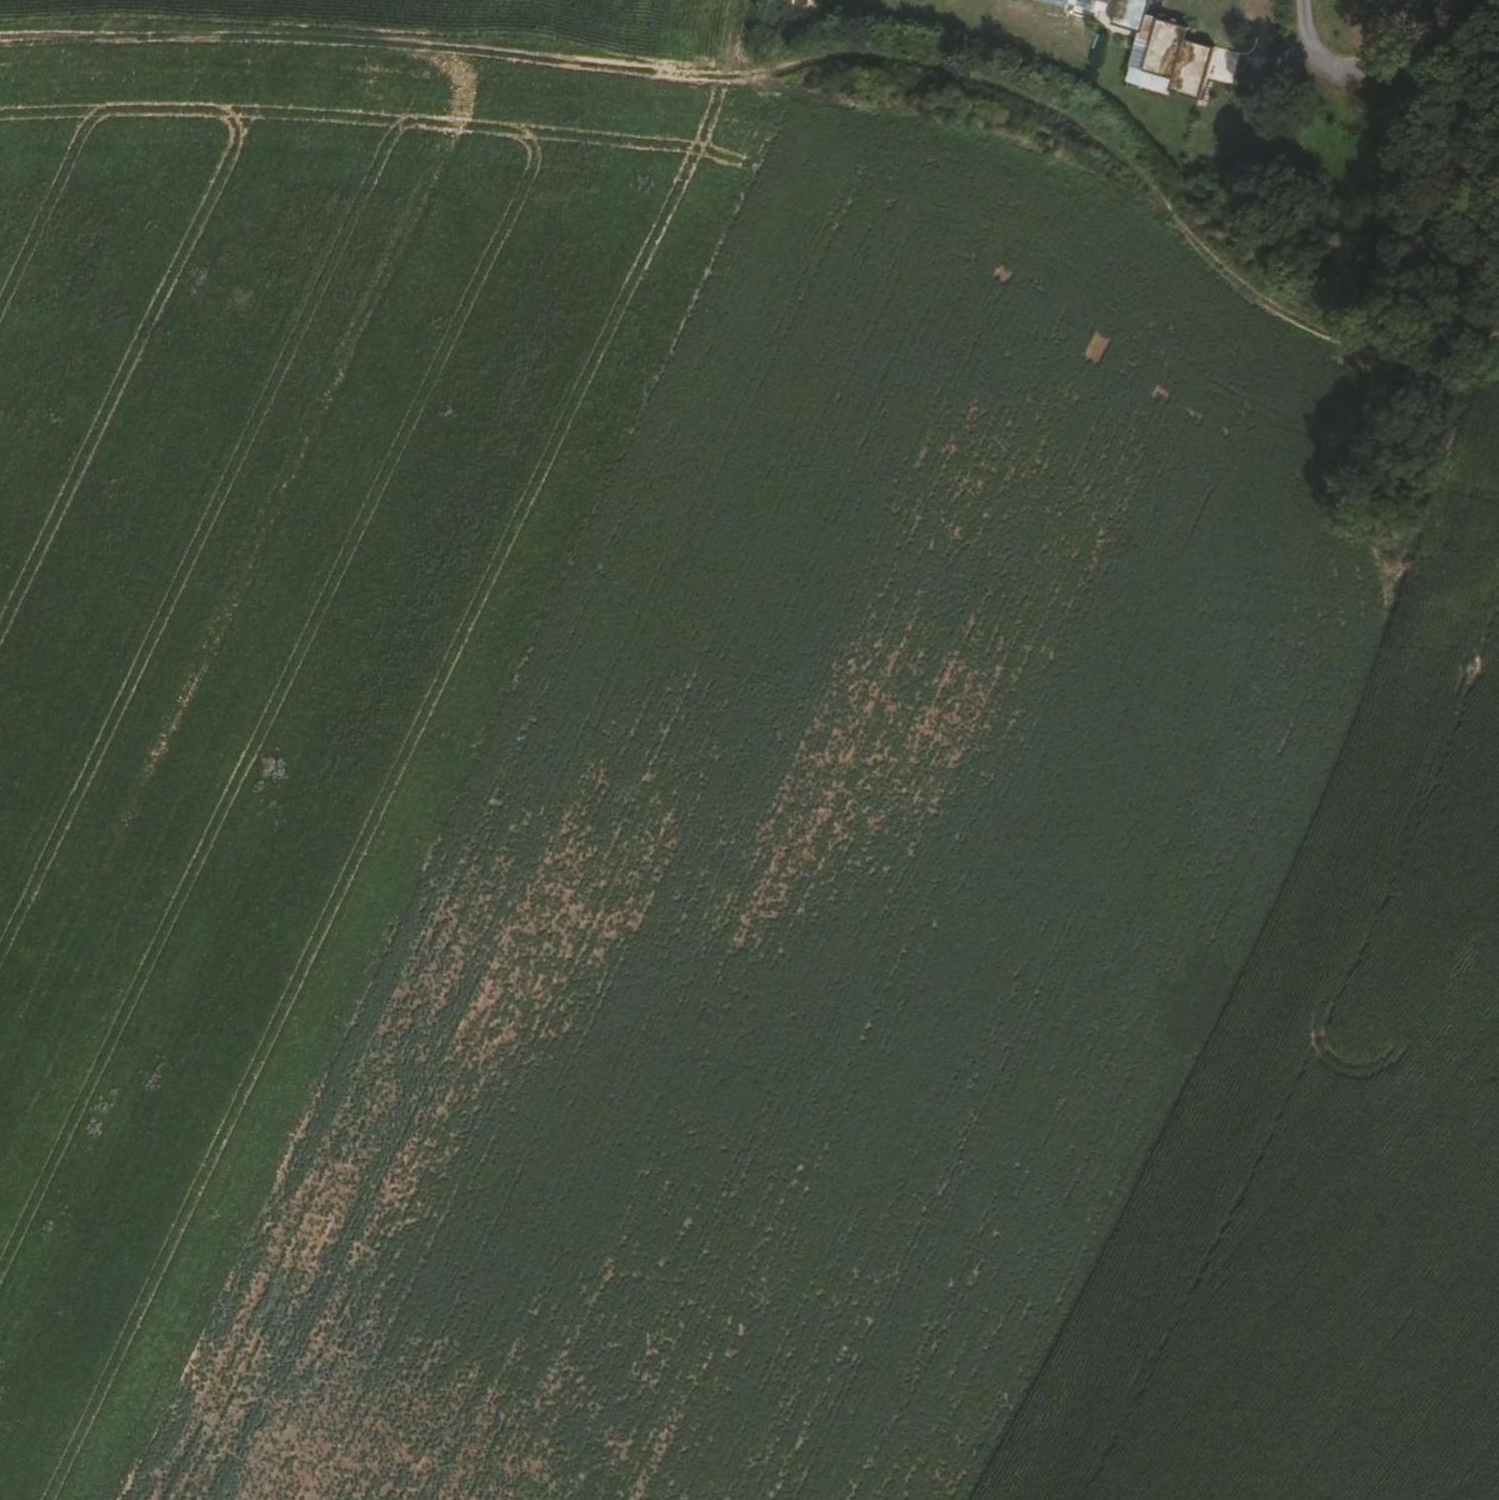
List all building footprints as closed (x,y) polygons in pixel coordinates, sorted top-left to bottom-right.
[(1110,24),(1139,31),(1143,16),(1147,0),(1116,0),(1110,24)] [(1141,69),(1156,20),(1143,16),(1139,31),(1129,65),(1141,69)] [(1186,29),(1156,20),(1141,69),(1172,78),(1183,40),(1186,29)] [(1214,49),(1183,40),(1172,78),(1168,91),(1199,100),(1206,78),(1214,49)] [(1214,49),(1206,78),(1231,85),(1240,53),(1215,46),(1214,49)] [(1141,69),(1129,65),(1124,82),(1167,94),(1168,91),(1172,78),(1141,69)]
